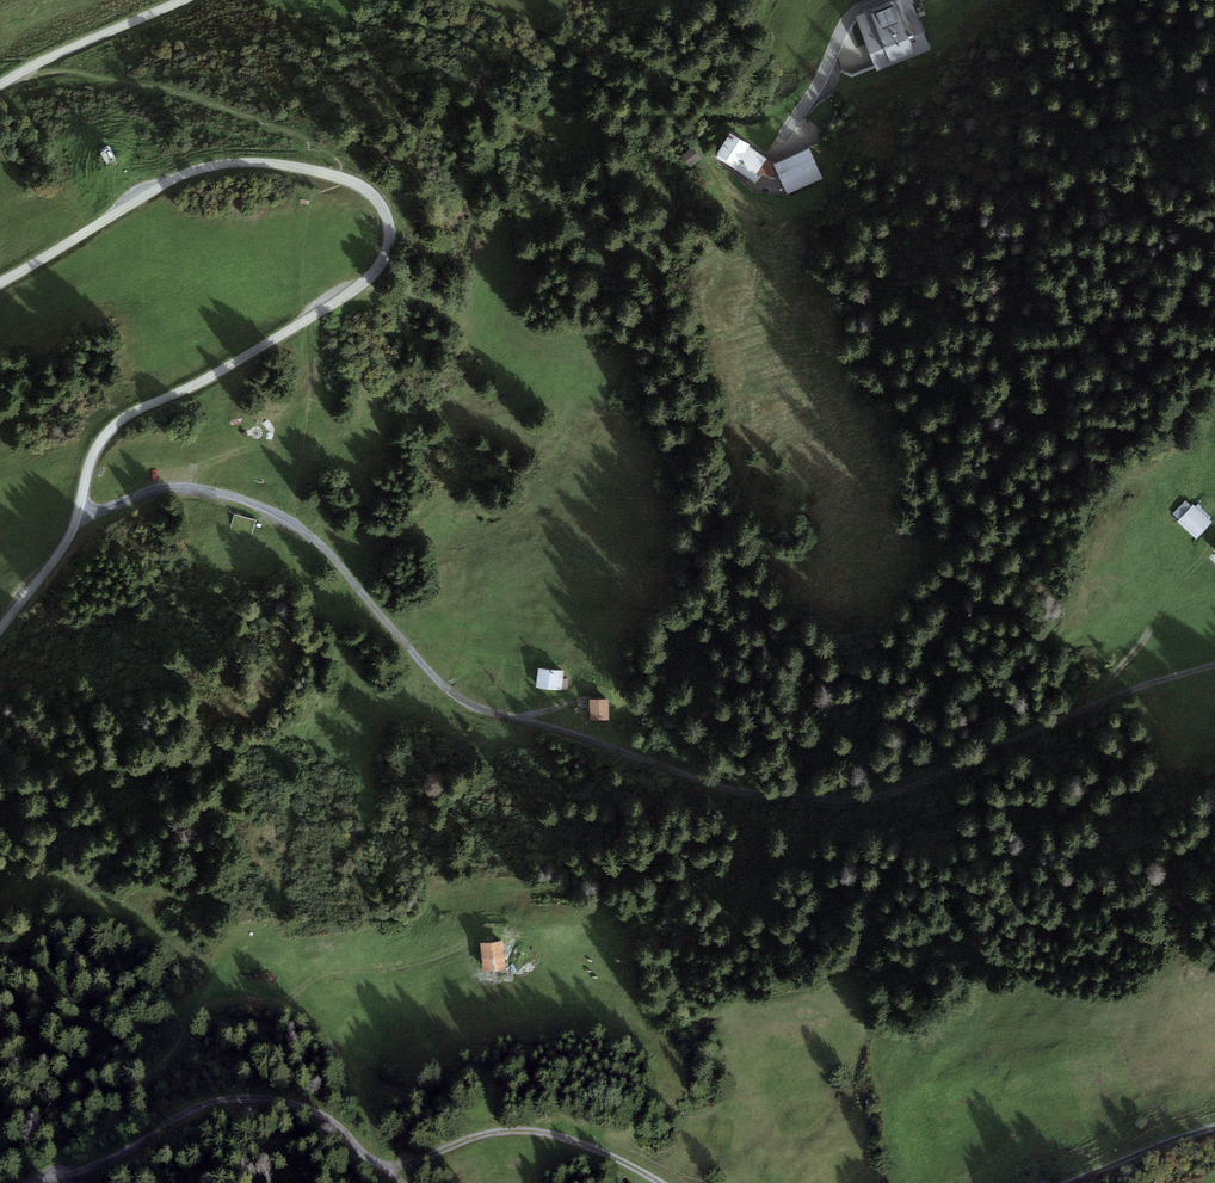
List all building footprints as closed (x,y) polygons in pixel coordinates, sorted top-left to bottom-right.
[(857,15),(877,64),(878,68),(931,47),(912,0),(895,0),(857,15)] [(921,1),(927,17),(960,4),(958,0),(924,0),(921,1)] [(749,145),(729,133),(716,155),(755,183),(761,173),(772,179),(780,178),(774,164),(767,159),(748,146),(749,145)] [(692,149),(682,156),(689,167),(699,160),(692,149)] [(810,149),(774,164),(780,178),(787,194),(823,179),(810,149)] [(1214,521),(1193,503),(1179,518),(1199,537),(1214,521)] [(567,667),(538,664),(536,686),(565,689),(567,667)] [(608,719),(608,699),(590,699),(590,719),(608,719)] [(503,941),(479,944),(484,975),(508,971),(503,941)]
